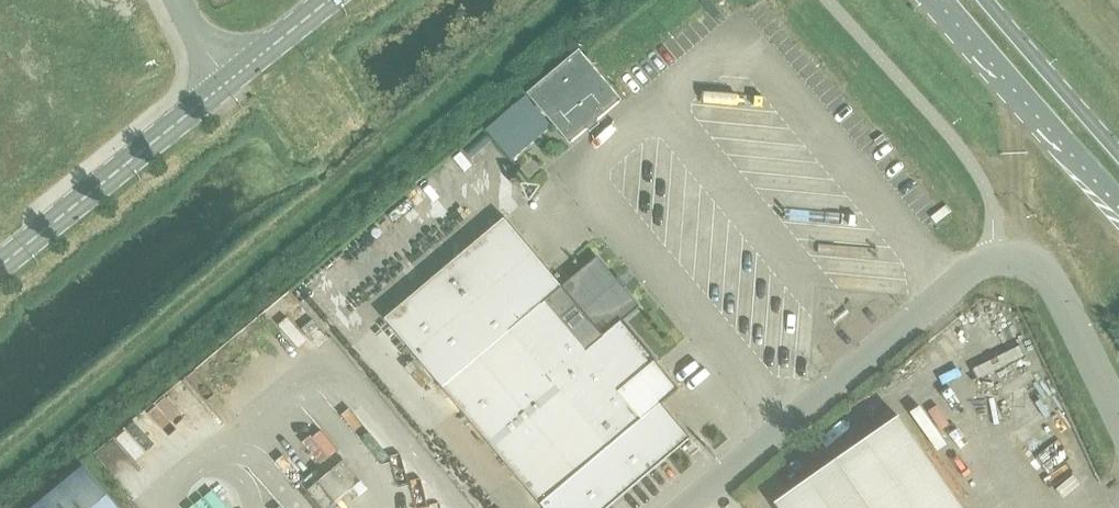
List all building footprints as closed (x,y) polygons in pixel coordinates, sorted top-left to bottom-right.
[(530,96),(487,131),(513,161),(554,126),(543,112),(544,111),(571,145),(624,101),(583,51),(530,94),(540,106),(539,107),(530,96)] [(512,328),(563,286),(506,217),(387,317),(480,428),(507,460),(591,388),(572,365),(555,379),(512,328)] [(663,402),(681,387),(625,320),(639,308),(632,300),(623,289),(627,285),(620,276),(616,280),(597,258),(564,286),(563,286),(512,328),(555,379),(572,365),(591,388),(507,460),(547,507),(608,507),(692,437),(663,402)] [(1036,343),(990,357),(994,371),(1040,357),(1036,343)] [(779,501),(784,507),(966,507),(901,416),(779,501)] [(327,427),(310,439),(327,463),(344,451),(327,427)] [(309,491),(324,507),(330,507),(362,481),(345,460),(309,491)] [(85,466),(35,507),(120,507),(85,466)] [(192,507),(238,507),(218,485),(192,507)]
